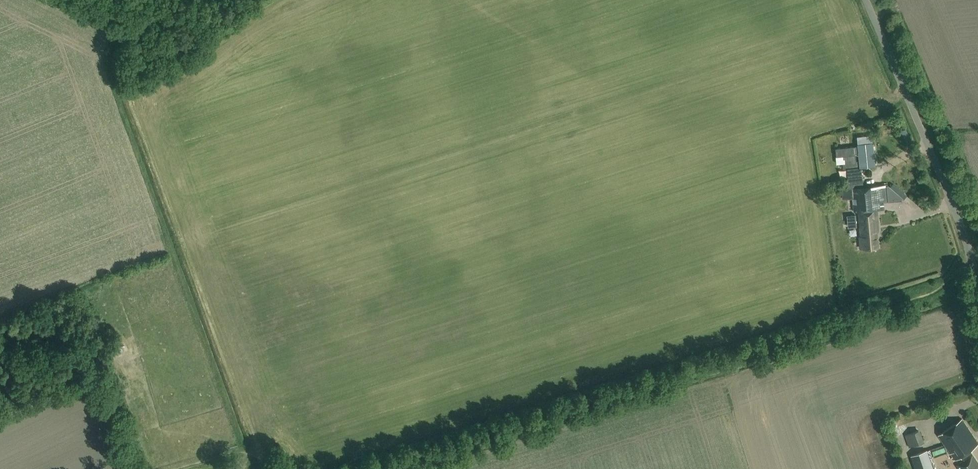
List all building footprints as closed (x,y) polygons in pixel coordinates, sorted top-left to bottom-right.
[(906,130),(901,133),(908,146),(913,143),(906,130)] [(858,145),(860,169),(862,169),(876,167),(873,144),(858,145)] [(856,161),(856,155),(855,147),(836,148),(837,156),(843,156),(844,169),(848,169),(849,187),(864,186),(862,169),(860,169),(859,169),(859,161),(856,161)] [(877,227),(876,210),(885,209),(885,203),(890,202),(888,184),(864,186),(849,187),(849,188),(843,188),(843,199),(853,199),(854,213),(858,213),(861,238),(859,238),(860,249),(877,248),(875,227),(877,227)] [(119,340),(112,342),(116,353),(123,351),(119,340)] [(977,444),(977,443),(962,419),(938,435),(954,458),(953,459),(954,460),(955,460),(977,444)] [(920,429),(905,435),(909,447),(924,442),(920,429)] [(930,450),(912,456),(916,468),(936,468),(930,450)] [(973,454),(957,464),(960,468),(977,468),(977,461),(973,454)]
